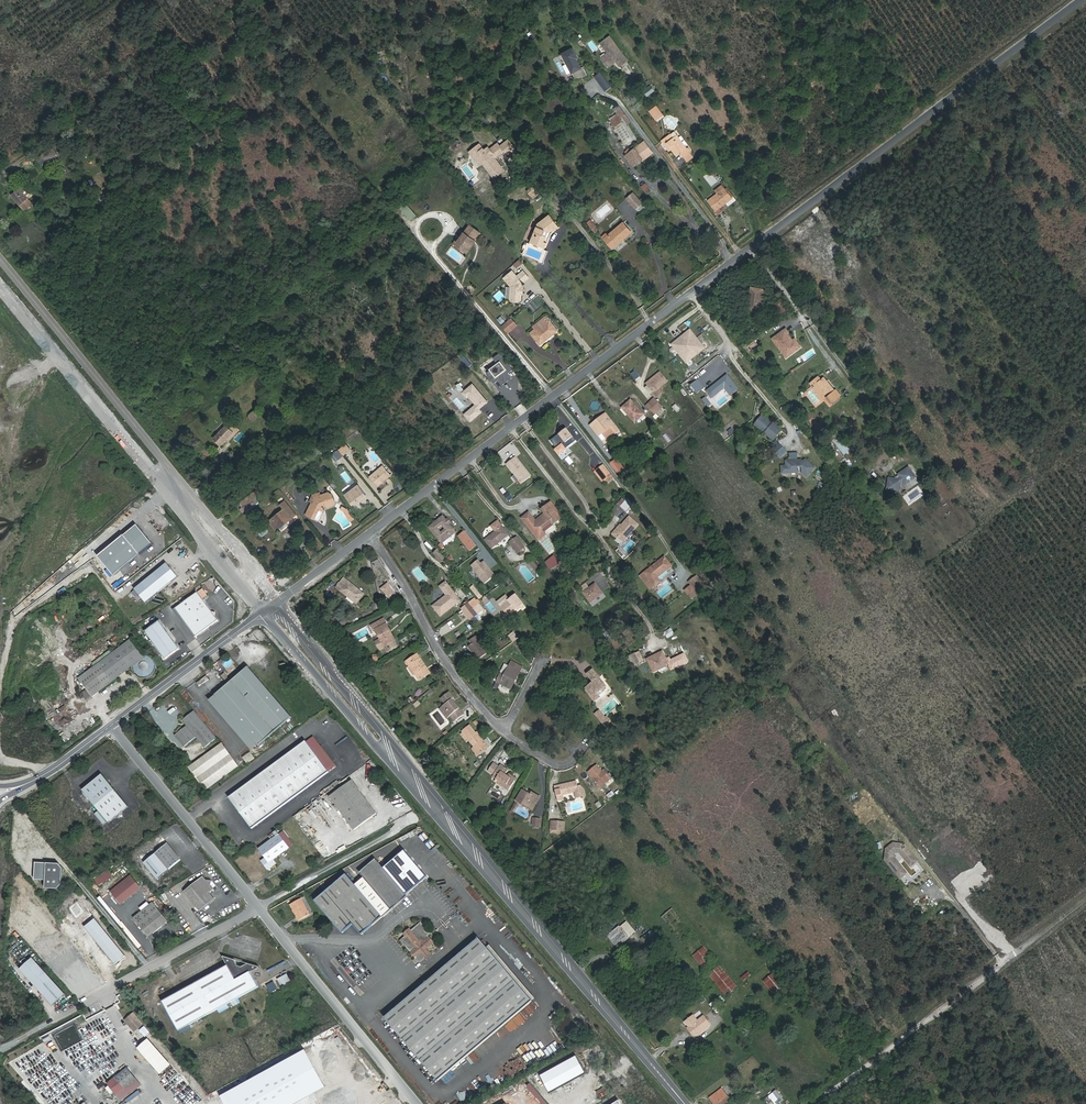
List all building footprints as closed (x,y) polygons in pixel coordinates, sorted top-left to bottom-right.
[(622,67),(629,61),(612,38),(603,44),(609,53),(602,58),(609,68),(618,62),(622,67)] [(580,68),(574,59),(576,58),(571,50),(570,49),(565,52),(566,54),(561,57),(575,81),(585,75),(581,67),(580,68)] [(594,79),(604,93),(609,89),(600,76),(594,79)] [(643,91),(648,97),(655,90),(651,85),(643,91)] [(657,121),(664,116),(657,107),(650,112),(657,121)] [(614,132),(620,127),(617,123),(611,128),(614,132)] [(681,155),(686,162),(694,157),(688,149),(686,150),(675,137),(672,140),(669,136),(664,140),(677,158),(681,155)] [(515,150),(508,141),(500,148),(506,156),(515,150)] [(48,161),(59,154),(55,147),(44,155),(48,161)] [(644,164),(648,164),(653,161),(643,148),(628,159),(635,170),(644,164)] [(483,150),(473,158),(480,168),(483,165),(492,178),(497,174),(499,176),(504,172),(493,157),(494,156),(488,149),(484,152),(483,150)] [(704,177),(713,186),(721,179),(711,170),(704,177)] [(31,191),(22,182),(17,186),(19,188),(25,196),(31,191)] [(534,196),(541,191),(537,185),(530,191),(534,196)] [(654,194),(649,188),(643,192),(648,199),(654,194)] [(23,209),(31,202),(19,189),(11,195),(23,209)] [(112,203),(106,193),(100,197),(106,207),(112,203)] [(638,209),(645,204),(636,193),(629,198),(638,209)] [(709,205),(716,215),(733,203),(726,193),(709,205)] [(418,217),(405,201),(399,206),(413,221),(418,217)] [(562,227),(554,216),(541,225),(533,242),(547,249),(549,243),(547,243),(553,231),(556,229),(557,231),(562,227)] [(599,228),(592,220),(588,223),(595,231),(599,228)] [(614,249),(619,245),(636,232),(627,220),(605,237),(614,249)] [(483,233),(472,225),(457,244),(468,252),(483,233)] [(446,254),(461,264),(466,257),(451,247),(446,254)] [(539,259),(542,253),(530,247),(527,253),(539,259)] [(520,259),(513,265),(516,269),(523,263),(520,259)] [(524,271),(517,277),(512,270),(503,278),(511,286),(509,299),(520,301),(522,282),(529,277),(524,271)] [(768,307),(770,297),(767,296),(768,292),(752,290),(749,311),(762,313),(763,306),(768,307)] [(781,314),(791,305),(782,295),(772,303),(781,314)] [(500,323),(506,330),(515,324),(510,316),(500,323)] [(531,333),(540,344),(557,331),(548,320),(531,333)] [(785,332),(788,330),(785,326),(772,336),(787,354),(799,345),(793,337),(790,339),(785,332)] [(702,346),(688,329),(670,343),(684,360),(702,346)] [(511,371),(498,356),(492,361),(496,366),(485,374),(494,385),(497,382),(501,387),(510,380),(506,375),(511,371)] [(470,366),(463,359),(460,362),(467,369),(470,366)] [(730,379),(725,373),(705,389),(710,395),(723,385),(729,393),(736,387),(730,379)] [(666,383),(659,374),(645,385),(646,386),(651,392),(652,394),(658,389),(666,383)] [(835,389),(825,377),(821,379),(819,376),(811,382),(830,405),(842,394),(837,388),(835,389)] [(467,398),(474,407),(463,416),(466,420),(469,423),(480,414),(477,411),(485,404),(471,386),(463,393),(461,395),(465,400),(467,398)] [(658,389),(652,394),(655,397),(661,393),(658,389)] [(275,406),(263,394),(259,398),(271,411),(275,406)] [(655,415),(661,411),(648,397),(644,401),(655,415)] [(630,424),(639,416),(625,400),(615,409),(621,417),(623,415),(630,424)] [(655,415),(644,401),(640,405),(651,418),(655,415)] [(251,415),(255,419),(262,413),(259,409),(251,415)] [(778,427),(761,413),(753,423),(759,428),(762,424),(767,428),(764,431),(772,438),(779,430),(777,428),(778,427)] [(598,438),(608,431),(612,437),(613,436),(618,432),(606,416),(590,427),(598,438)] [(237,429),(229,422),(225,427),(232,434),(237,429)] [(220,446),(232,434),(225,427),(213,439),(220,446)] [(568,438),(561,429),(545,441),(551,449),(550,452),(554,457),(561,452),(556,447),(560,444),(568,438)] [(602,444),(612,437),(608,431),(598,438),(602,444)] [(852,449),(840,432),(832,437),(845,454),(852,449)] [(784,450),(777,441),(771,446),(777,455),(784,450)] [(350,448),(346,443),(338,450),(343,455),(350,448)] [(560,444),(556,447),(561,452),(564,449),(560,444)] [(335,461),(339,458),(334,452),(331,456),(335,461)] [(788,458),(784,459),(784,463),(779,463),(780,471),(798,470),(797,464),(799,464),(800,470),(804,474),(812,465),(805,459),(796,460),(796,458),(795,458),(788,458)] [(515,459),(506,466),(520,484),(529,477),(515,459)] [(614,463),(608,468),(616,478),(622,473),(614,463)] [(384,467),(371,478),(379,487),(392,476),(384,467)] [(907,485),(917,478),(910,467),(900,474),(903,478),(900,480),(890,480),(890,492),(902,492),(902,483),(905,481),(907,485)] [(609,480),(601,470),(592,477),(600,487),(601,486),(609,480)] [(611,483),(609,480),(601,486),(604,489),(611,483)] [(344,496),(353,507),(366,497),(356,485),(344,496)] [(257,497),(253,492),(241,501),(245,506),(257,497)] [(314,502),(308,514),(320,519),(325,508),(322,506),(326,505),(330,507),(334,505),(336,501),(334,495),(331,493),(321,496),(321,494),(314,495),(311,501),(314,502)] [(627,503),(622,496),(614,506),(620,512),(627,503)] [(259,500),(257,497),(245,506),(247,508),(259,500)] [(542,532),(559,518),(549,506),(538,514),(541,518),(536,522),(530,514),(522,520),(538,539),(544,534),(542,532)] [(279,528),(294,515),(287,507),(272,519),(279,528)] [(354,520),(348,511),(344,507),(342,509),(346,512),(351,522),(354,520)] [(440,541),(453,531),(443,517),(430,528),(440,541)] [(619,542),(634,525),(625,517),(610,534),(611,535),(619,542)] [(493,529),(483,538),(491,548),(508,534),(497,520),(490,526),(493,529)] [(153,544),(138,524),(98,555),(113,574),(153,544)] [(475,545),(464,531),(458,536),(470,550),(475,545)] [(549,554),(556,549),(547,536),(540,541),(549,554)] [(528,548),(518,537),(510,543),(520,555),(528,548)] [(439,563),(444,559),(437,550),(432,554),(439,563)] [(551,568),(558,562),(553,555),(546,561),(551,568)] [(674,566),(666,557),(646,572),(652,580),(657,586),(663,581),(659,577),(674,566)] [(495,574),(483,560),(480,562),(477,559),(470,564),(485,582),(495,574)] [(533,560),(529,563),(535,571),(539,568),(533,560)] [(147,602),(180,576),(169,562),(136,587),(147,602)] [(652,580),(646,572),(642,576),(648,583),(652,580)] [(343,598),(349,602),(352,600),(355,603),(364,593),(348,579),(338,590),(345,595),(343,598)] [(685,594),(690,600),(701,591),(690,579),(686,582),(691,589),(685,594)] [(657,586),(652,580),(648,583),(653,589),(657,586)] [(387,582),(381,588),(390,599),(397,593),(387,582)] [(445,582),(440,586),(446,595),(432,605),(441,616),(460,600),(445,582)] [(590,602),(602,593),(594,584),(583,593),(590,602)] [(472,585),(470,587),(480,599),(482,597),(472,585)] [(191,636),(214,620),(195,592),(172,607),(191,636)] [(496,602),(499,606),(508,598),(505,594),(496,602)] [(521,610),(525,607),(514,594),(499,606),(506,615),(514,608),(516,611),(520,608),(521,610)] [(485,611),(475,599),(469,604),(478,616),(485,611)] [(461,610),(470,622),(478,616),(469,604),(461,610)] [(179,644),(160,615),(145,625),(164,654),(179,644)] [(388,627),(382,617),(370,624),(377,637),(385,651),(396,645),(393,639),(391,641),(384,629),(388,627)] [(393,639),(394,639),(388,627),(384,629),(391,641),(393,639)] [(513,632),(509,635),(513,641),(517,637),(513,632)] [(478,659),(488,652),(476,635),(469,640),(472,644),(468,646),(478,659)] [(145,653),(133,636),(80,675),(93,692),(132,663),(131,665),(132,667),(133,669),(134,671),(137,673),(139,674),(141,674),(143,674),(146,673),(147,672),(149,670),(150,668),(151,665),(150,663),(149,660),(148,658),(147,657),(144,656),(142,655),(145,653)] [(372,639),(378,648),(382,646),(377,637),(372,639)] [(643,660),(639,651),(631,655),(635,664),(643,660)] [(654,671),(670,664),(672,668),(689,660),(687,656),(685,652),(671,659),(670,656),(667,658),(664,651),(648,658),(654,671)] [(422,667),(424,666),(415,653),(404,661),(408,665),(410,664),(416,672),(414,674),(417,679),(426,673),(422,667)] [(515,684),(524,668),(512,661),(504,675),(501,673),(496,682),(508,689),(512,682),(515,684)] [(406,666),(412,675),(414,674),(416,672),(410,664),(408,665),(406,666)] [(293,716),(251,666),(220,692),(261,742),(293,716)] [(606,694),(602,689),(606,686),(592,669),(586,673),(593,681),(584,689),(594,702),(599,697),(601,699),(606,694)] [(213,698),(254,748),(261,742),(220,692),(213,698)] [(452,700),(447,693),(438,700),(442,705),(439,708),(447,718),(448,717),(453,723),(462,717),(450,701),(452,700)] [(436,710),(444,720),(447,718),(439,708),(436,710)] [(204,745),(215,737),(192,709),(181,719),(186,724),(175,733),(184,744),(195,735),(204,745)] [(608,716),(607,717),(600,709),(596,713),(606,726),(612,721),(608,716)] [(475,734),(470,727),(462,733),(464,734),(469,742),(475,748),(479,754),(487,747),(476,733),(475,734)] [(307,738),(307,737),(230,795),(252,825),(329,767),(329,768),(336,763),(314,733),(307,738)] [(466,744),(469,742),(464,734),(461,737),(466,744)] [(206,784),(240,759),(223,738),(190,763),(206,784)] [(247,764),(255,758),(250,751),(242,757),(247,764)] [(487,770),(492,774),(498,767),(492,763),(487,770)] [(600,772),(595,766),(586,773),(591,779),(600,772)] [(506,774),(507,772),(498,767),(490,777),(498,783),(496,785),(507,793),(513,783),(503,777),(506,774)] [(134,802),(108,769),(89,785),(114,817),(134,802)] [(609,781),(602,771),(600,772),(591,779),(599,789),(609,781)] [(513,783),(515,780),(506,774),(503,777),(513,783)] [(379,810),(354,777),(338,789),(332,794),(357,826),(379,810)] [(578,787),(577,788),(575,783),(553,788),(556,803),(563,802),(561,796),(578,793),(579,799),(584,798),(583,791),(578,787)] [(338,789),(335,785),(329,790),(332,794),(338,789)] [(533,793),(525,789),(523,792),(530,797),(533,793)] [(846,799),(851,805),(861,798),(856,791),(846,799)] [(533,793),(530,797),(523,792),(517,803),(523,807),(524,804),(532,808),(537,800),(540,802),(542,798),(533,793)] [(609,803),(616,798),(612,793),(605,798),(609,803)] [(532,808),(524,804),(523,807),(533,813),(540,802),(537,800),(532,808)] [(550,830),(561,832),(562,822),(551,821),(550,830)] [(291,845),(292,844),(282,831),(262,846),(268,855),(264,858),(271,867),(280,860),(276,856),(291,845)] [(918,862),(900,838),(884,850),(888,855),(883,858),(900,880),(908,873),(899,861),(903,858),(910,868),(918,862)] [(174,866),(185,857),(173,841),(162,850),(174,866)] [(399,885),(422,865),(409,850),(386,870),(399,885)] [(53,875),(53,858),(42,858),(42,875),(53,875)] [(70,863),(66,858),(53,858),(53,884),(65,884),(70,879),(70,863)] [(392,908),(407,895),(375,858),(359,871),(392,908)] [(104,883),(117,874),(113,868),(100,877),(104,883)] [(365,931),(386,913),(349,871),(318,898),(345,930),(356,921),(365,931)] [(215,891),(219,887),(208,872),(187,888),(203,908),(219,896),(215,891)] [(116,888),(126,901),(146,886),(136,873),(116,888)] [(918,886),(923,893),(932,887),(927,880),(918,886)] [(292,904),(300,919),(313,912),(304,897),(292,904)] [(172,920),(157,900),(139,914),(154,934),(172,920)] [(737,987),(673,908),(661,917),(726,997),(737,987)] [(426,931),(428,929),(420,919),(410,928),(407,925),(402,929),(405,932),(400,936),(419,957),(429,948),(426,944),(432,938),(426,931)] [(628,921),(610,937),(618,947),(637,932),(628,921)] [(652,931),(642,938),(647,944),(656,936),(652,931)] [(381,1016),(434,1078),(528,999),(475,937),(381,1016)] [(226,962),(161,996),(177,1028),(257,986),(247,968),(257,963),(221,952),(226,962)] [(35,953),(23,964),(56,999),(68,988),(35,953)] [(748,972),(741,978),(743,981),(751,975),(748,972)] [(774,993),(786,984),(776,972),(765,982),(774,993)] [(277,978),(282,988),(292,983),(287,973),(277,978)] [(269,991),(277,989),(274,982),(266,984),(269,991)] [(524,1011),(523,1009),(499,1030),(505,1037),(534,1012),(530,1006),(524,1011)] [(136,1029),(143,1022),(134,1012),(127,1018),(136,1029)] [(698,1020),(693,1013),(684,1020),(688,1027),(686,1029),(691,1034),(694,1032),(697,1036),(709,1027),(702,1017),(698,1020)] [(116,1047),(121,1044),(104,1018),(98,1022),(100,1025),(83,1035),(103,1068),(122,1057),(116,1047)] [(169,1064),(147,1040),(137,1048),(159,1073),(169,1064)] [(485,1043),(481,1046),(486,1054),(491,1050),(485,1043)] [(551,1087),(587,1067),(577,1049),(541,1070),(551,1087)] [(221,1096),(225,1103),(295,1103),(326,1087),(305,1050),(221,1096)] [(474,1061),(480,1058),(476,1051),(470,1054),(474,1061)] [(442,1079),(449,1086),(462,1073),(455,1066),(442,1079)] [(139,1085),(126,1069),(108,1083),(121,1100),(139,1085)] [(729,1077),(734,1082),(741,1075),(735,1070),(729,1077)] [(729,1103),(719,1090),(708,1098),(713,1103),(727,1103),(729,1103)] [(362,1095),(371,1103),(375,1103),(365,1093),(362,1095)]
